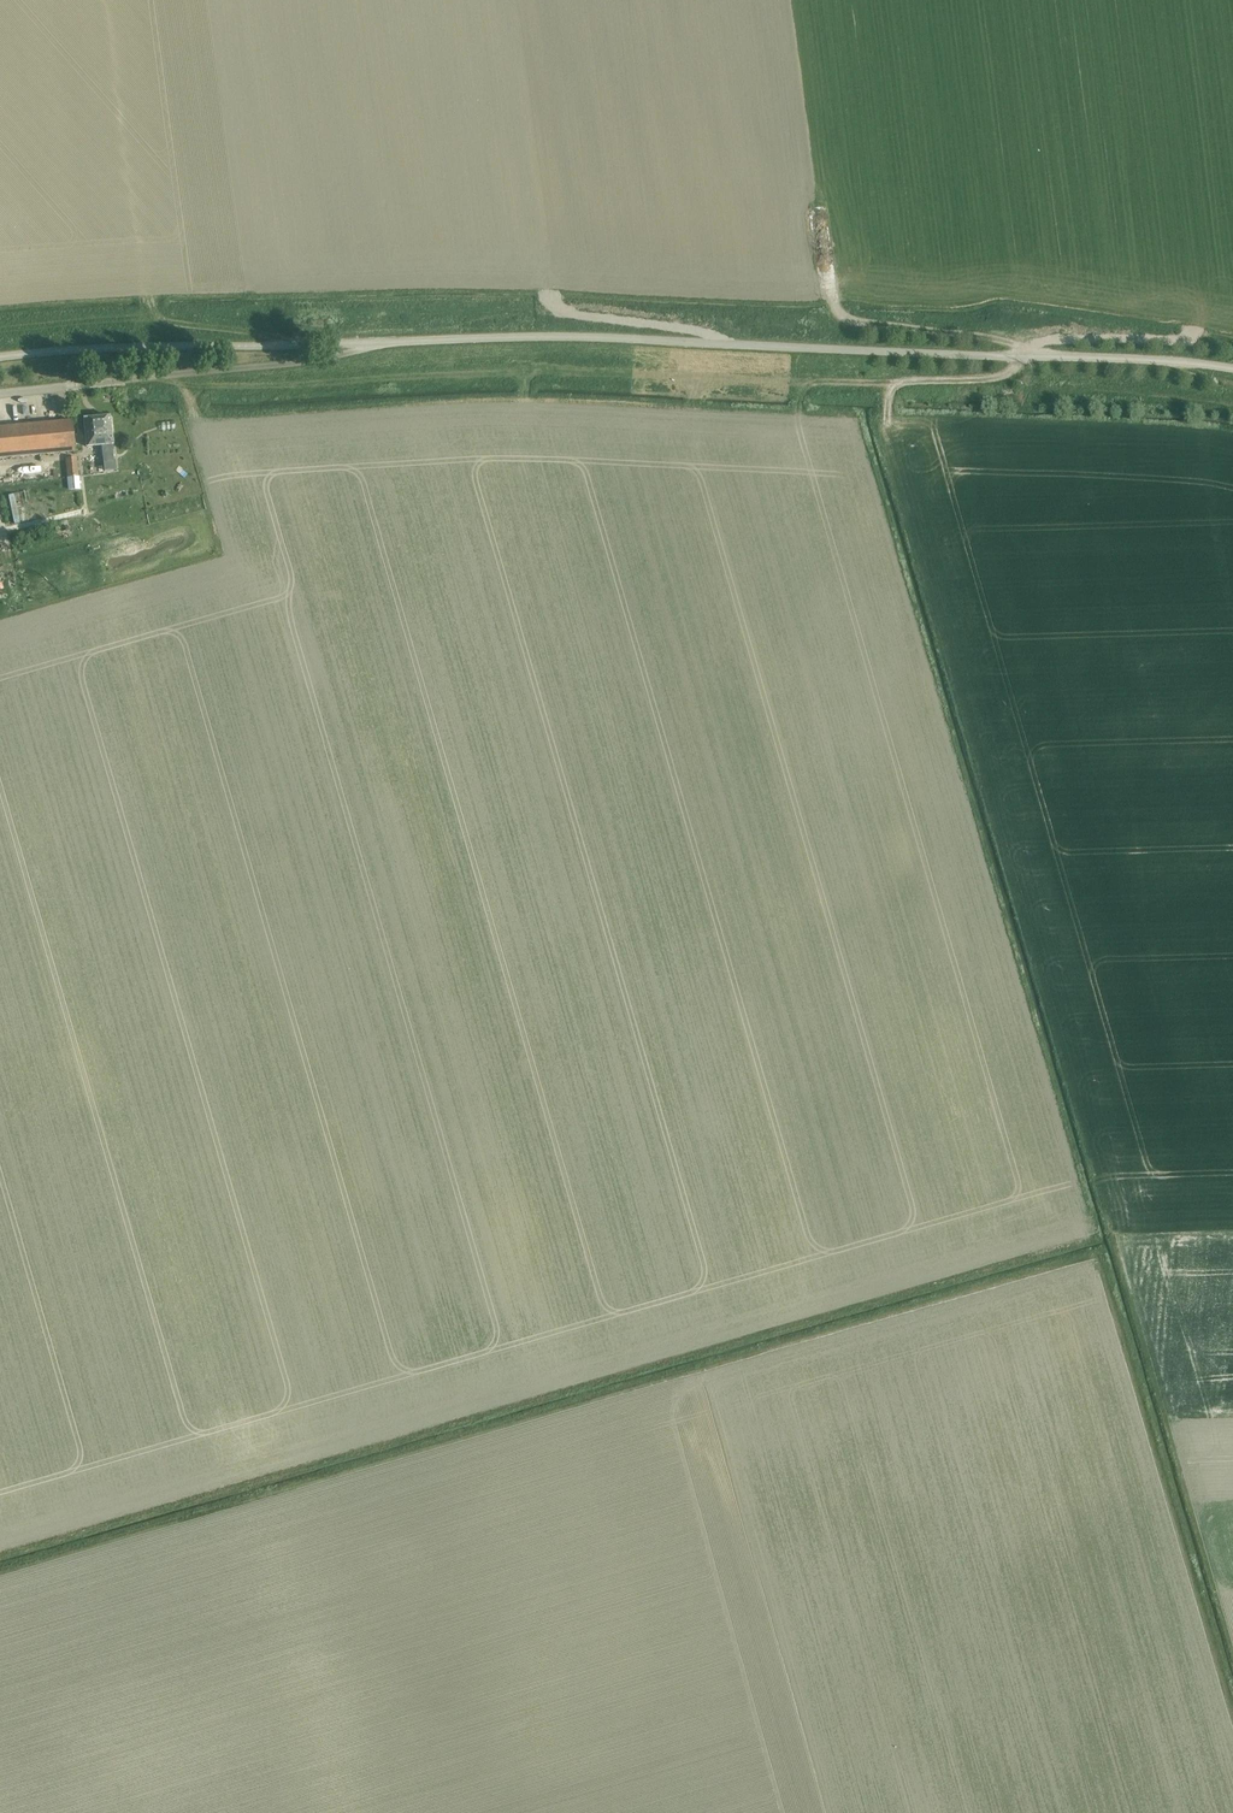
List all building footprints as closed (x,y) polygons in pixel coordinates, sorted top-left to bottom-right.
[(86,419),(89,448),(115,445),(112,416),(86,419)] [(76,452),(73,422),(0,428),(0,459),(76,452)] [(66,459),(68,478),(78,477),(77,458),(66,459)]
